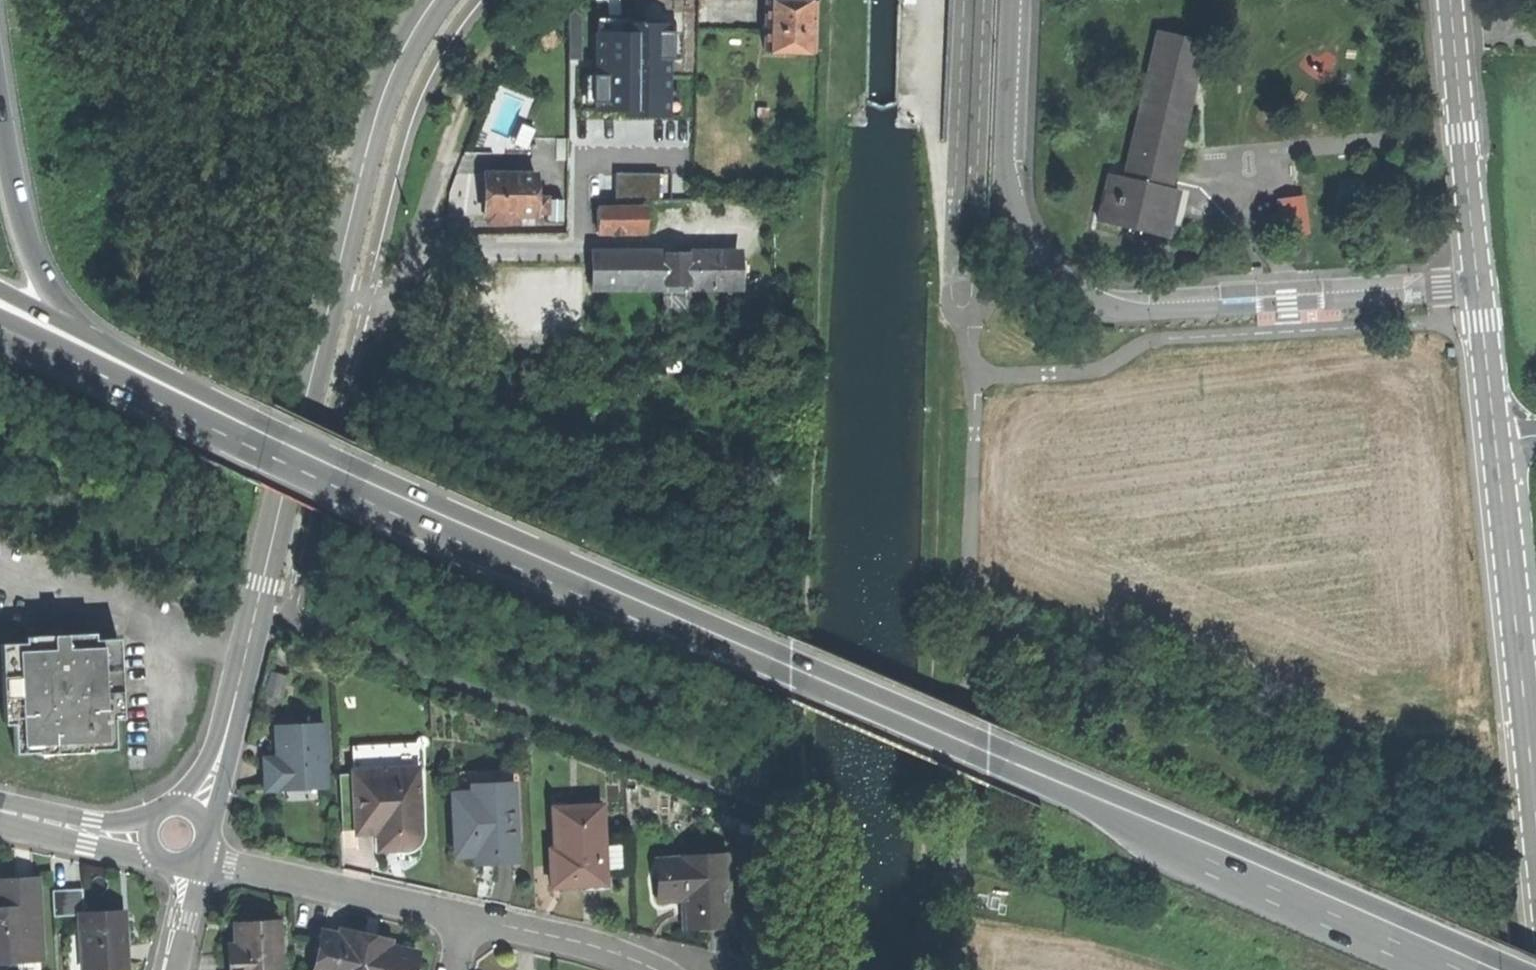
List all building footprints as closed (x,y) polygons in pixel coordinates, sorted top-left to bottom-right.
[(812,51),(814,1),(774,0),(766,0),(765,50),(812,51)] [(569,60),(582,59),(582,18),(575,9),(569,14),(569,60)] [(596,19),(596,32),(622,32),(622,24),(624,24),(624,19),(596,19)] [(622,32),(596,32),(596,60),(600,60),(600,65),(600,69),(596,69),(596,76),(596,104),(596,111),(629,111),(629,117),(668,117),(668,90),(668,60),(668,32),(668,24),(624,24),(622,24),(622,32)] [(680,32),(668,32),(668,60),(680,60),(680,32)] [(1123,179),(1167,189),(1179,142),(1203,44),(1159,33),(1123,179)] [(585,104),(596,104),(596,76),(584,76),(585,104)] [(679,90),(668,90),(668,117),(679,117),(679,90)] [(623,197),(665,197),(664,171),(623,171),(623,197)] [(535,215),(535,212),(535,197),(535,173),(511,173),(484,173),(484,214),(489,215),(489,223),(518,223),(518,215),(535,215)] [(1167,189),(1123,179),(1109,175),(1098,219),(1167,236),(1178,192),(1167,189)] [(1312,194),(1283,197),(1286,221),(1314,218),(1312,194)] [(535,197),(535,212),(547,212),(547,197),(535,197)] [(547,197),(547,212),(547,222),(563,222),(563,197),(547,197)] [(598,208),(598,230),(598,233),(611,233),(611,230),(645,229),(645,208),(598,208)] [(662,286),(686,286),(737,285),(737,254),(675,254),(597,255),(597,287),(662,286)] [(686,286),(662,286),(662,296),(686,296),(686,286)] [(686,311),(686,296),(662,296),(662,311),(686,311)] [(111,746),(106,635),(82,637),(82,631),(33,634),(33,640),(5,642),(11,752),(66,749),(111,746)] [(287,785),(319,784),(317,724),(272,726),(273,758),(261,758),(261,786),(287,785)] [(355,747),(356,774),(420,772),(419,745),(355,747)] [(356,774),(358,830),(358,832),(379,832),(386,831),(394,831),(394,846),(394,850),(406,850),(406,847),(410,847),(414,845),(418,842),(420,835),(420,772),(356,774)] [(358,830),(356,774),(340,775),(342,830),(358,830)] [(495,864),(518,863),(515,787),(474,788),(474,795),(456,796),(459,857),(476,856),(477,865),(495,864)] [(584,884),(606,884),(606,869),(605,846),(604,807),(556,809),(557,850),(552,850),(553,874),(561,874),(561,885),(584,884)] [(740,866),(753,866),(754,826),(741,822),(738,831),(738,843),(740,866)] [(379,847),(394,846),(394,831),(386,831),(379,832),(379,847)] [(622,845),(605,846),(606,869),(623,869),(622,845)] [(700,924),(728,922),(725,858),(658,861),(660,898),(683,897),(684,924),(700,924)] [(35,960),(31,879),(14,879),(0,879),(0,962),(35,960)] [(80,891),(50,893),(50,917),(75,915),(77,946),(81,946),(82,969),(121,966),(118,911),(100,912),(81,914),(80,891)] [(223,969),(276,969),(274,920),(229,922),(230,943),(222,943),(223,961),(223,969)] [(317,930),(309,969),(408,969),(412,951),(382,944),(383,938),(356,933),(336,928),(334,934),(317,930)]
